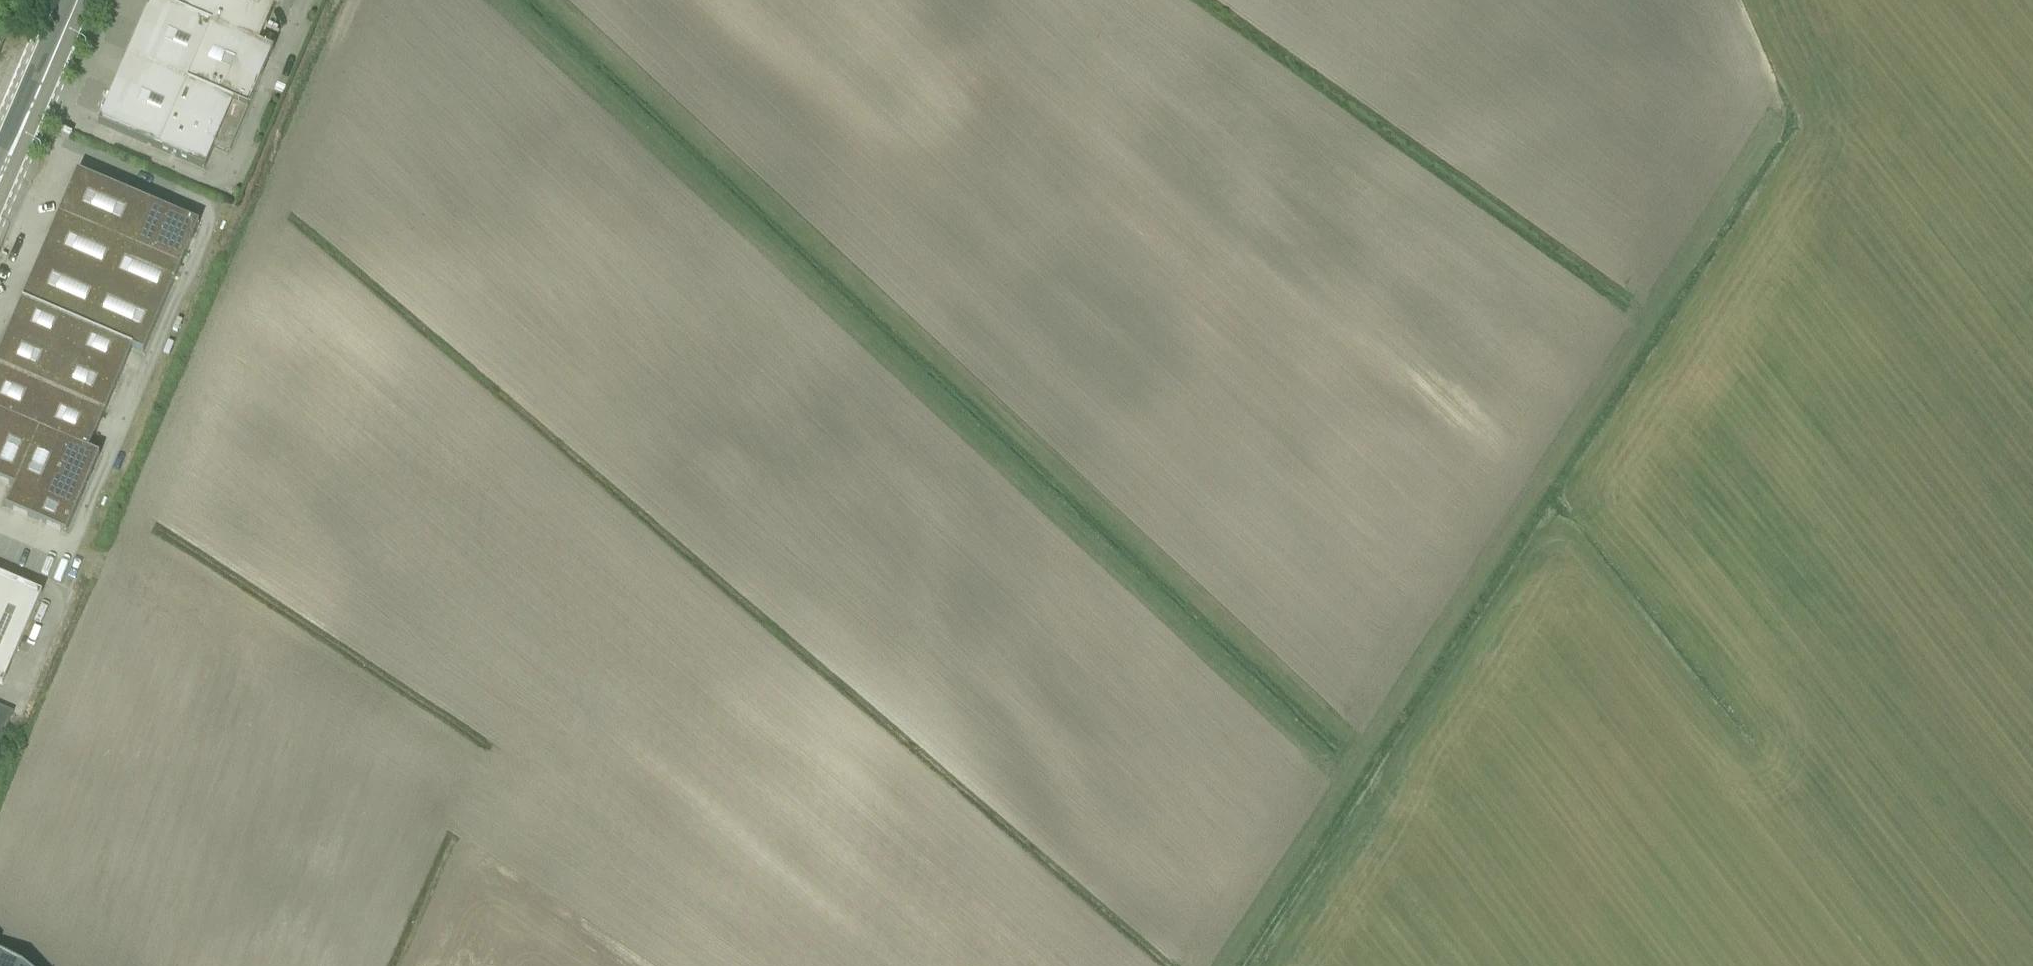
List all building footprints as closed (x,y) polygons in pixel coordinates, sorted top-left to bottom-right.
[(275,54),(156,0),(100,125),(218,178),(275,54)] [(299,0),(157,0),(156,0),(275,54),(299,0)] [(77,175),(22,304),(131,351),(142,355),(197,227),(77,175)] [(87,453),(131,351),(22,304),(0,355),(0,483),(14,489),(6,509),(65,535),(98,458),(87,453)] [(46,593),(0,572),(0,685),(4,686),(46,593)] [(0,950),(0,965),(25,965),(0,950)]
